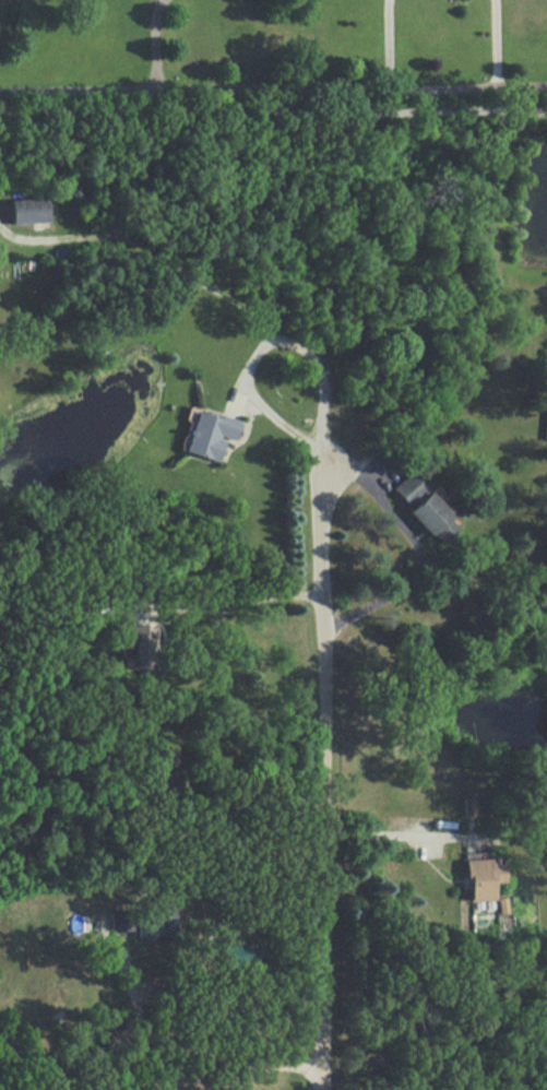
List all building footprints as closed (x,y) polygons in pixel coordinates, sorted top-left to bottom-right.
[(11,223),(47,221),(46,197),(10,198),(11,223)] [(218,460),(223,437),(233,440),(238,420),(195,409),(191,427),(188,426),(182,451),(218,460)] [(391,487),(410,508),(408,510),(439,545),(459,526),(410,471),(391,487)] [(132,654),(124,655),(125,667),(153,667),(152,624),(131,625),(132,654)] [(467,900),(493,899),(492,882),(503,881),(502,859),(490,860),(489,851),(464,852),(467,900)] [(135,936),(172,935),(171,907),(110,910),(110,931),(135,930),(135,936)]
